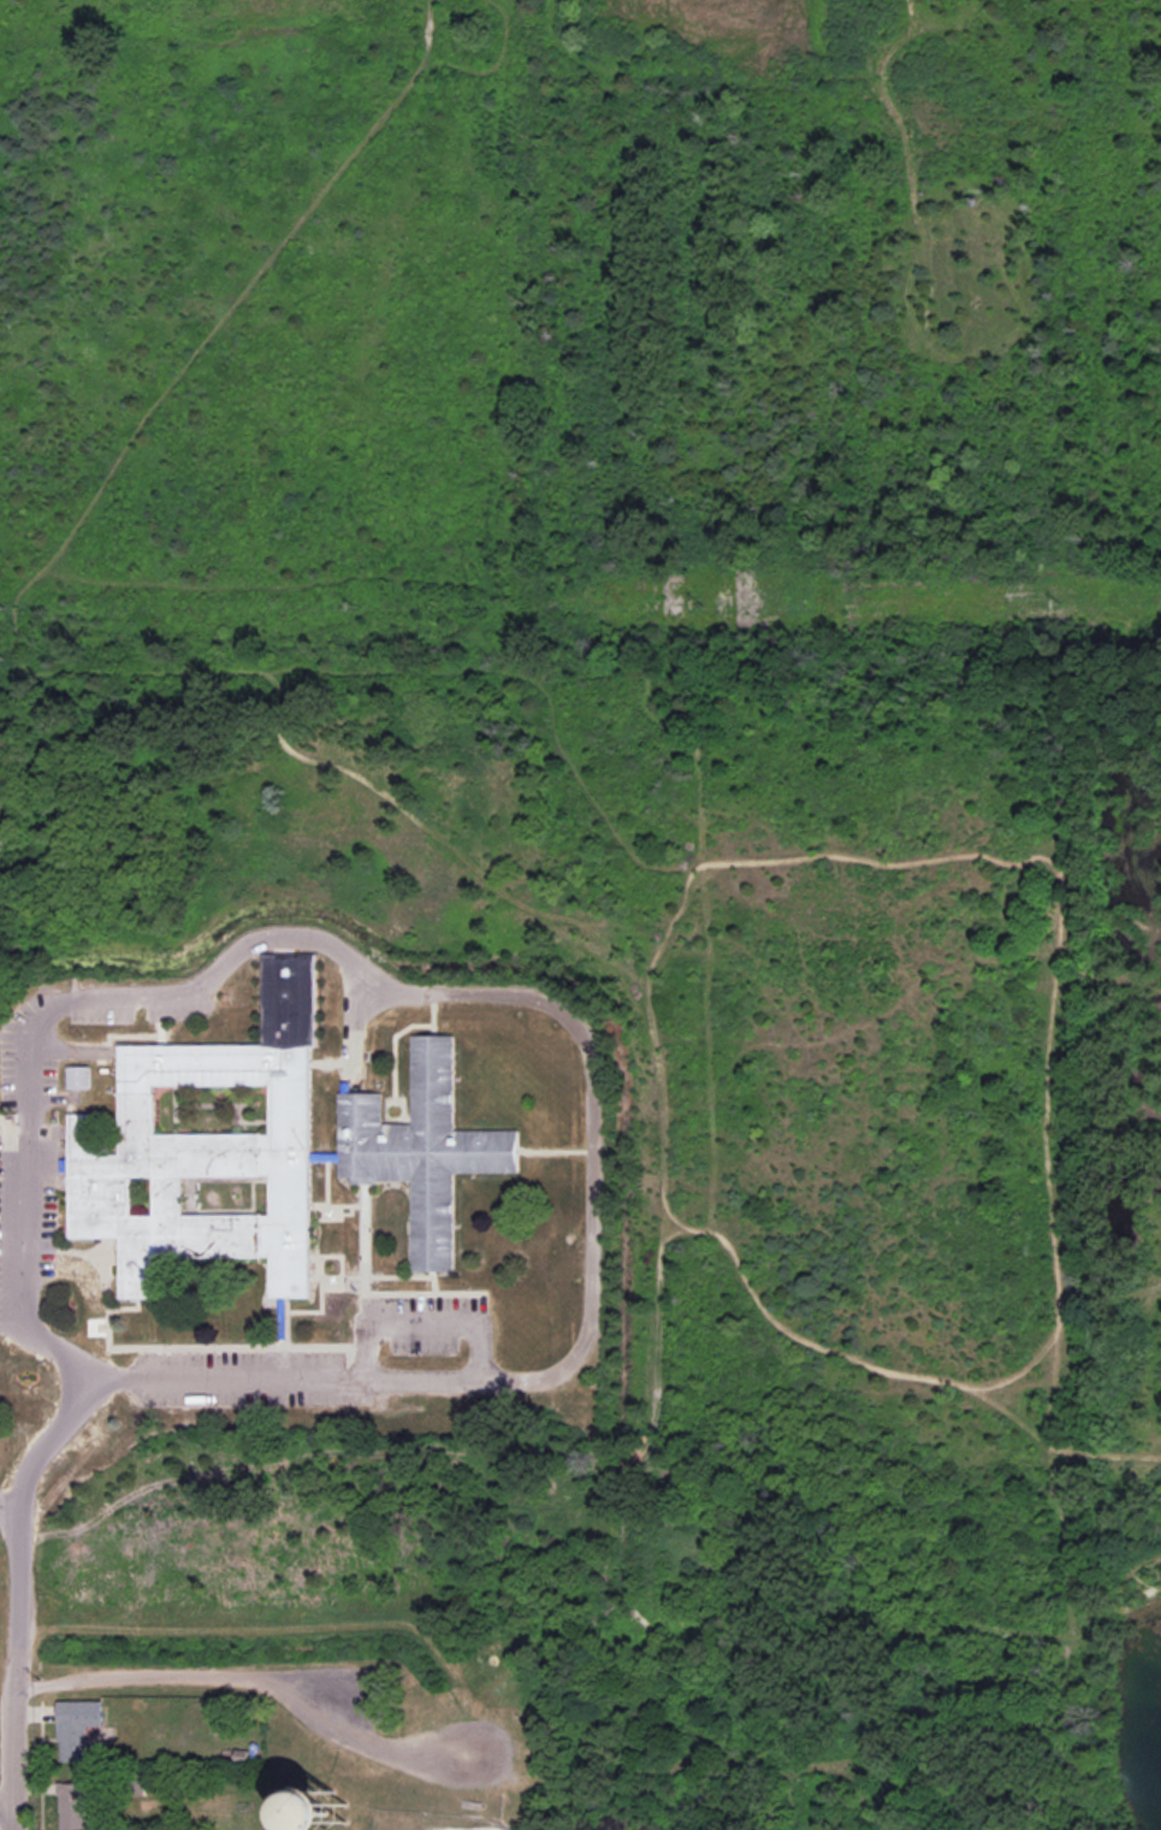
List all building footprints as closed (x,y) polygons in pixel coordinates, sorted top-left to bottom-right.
[(118,1045),(119,1155),(94,1155),(93,1114),(69,1114),(69,1239),(120,1238),(120,1299),(156,1298),(155,1259),(271,1258),(271,1298),(312,1297),(310,1046),(317,1046),(316,954),(262,954),(263,1044),(118,1045)] [(454,1173),(518,1173),(518,1130),(454,1130),(453,1035),(411,1035),(411,1123),(383,1123),(382,1092),(339,1093),(339,1177),(351,1177),(351,1182),(412,1182),(412,1271),(454,1271),(454,1173)] [(67,1066),(68,1089),(91,1088),(91,1065),(67,1066)] [(60,1700),(59,1760),(88,1761),(88,1725),(103,1725),(104,1701),(60,1700)] [(86,1829),(87,1783),(61,1783),(59,1829),(86,1829)]
